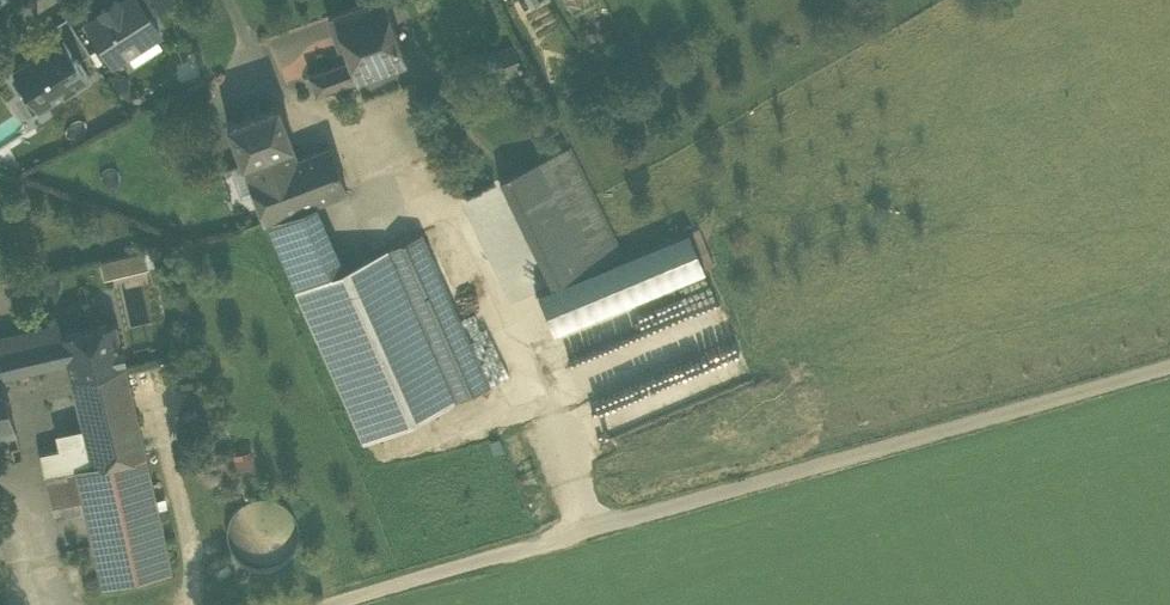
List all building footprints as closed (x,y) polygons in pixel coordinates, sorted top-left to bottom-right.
[(113,61),(159,31),(147,12),(140,0),(119,0),(118,0),(113,0),(101,8),(103,10),(87,20),(113,61)] [(147,12),(166,0),(140,0),(147,12)] [(384,0),(369,0),(359,4),(366,22),(335,33),(340,48),(345,46),(350,60),(337,64),(344,84),(406,61),(384,0)] [(328,15),(335,33),(366,22),(359,4),(328,15)] [(63,36),(78,59),(90,52),(66,15),(41,32),(49,45),(63,36)] [(49,45),(13,68),(25,86),(19,89),(21,92),(27,88),(40,108),(89,76),(78,59),(63,36),(49,45)] [(496,54),(504,74),(522,67),(515,47),(496,54)] [(495,77),(504,74),(496,54),(488,57),(495,77)] [(344,84),(337,64),(309,74),(316,93),(344,84)] [(21,92),(34,111),(40,108),(27,88),(21,92)] [(243,162),(244,161),(291,144),(293,143),(278,103),(228,122),(243,162)] [(297,158),(291,144),(244,161),(266,221),(316,202),(347,190),(330,145),(297,158)] [(499,180),(551,286),(623,252),(570,146),(499,180)] [(316,202),(266,221),(297,289),(345,267),(316,202)] [(555,330),(704,266),(688,230),(539,293),(555,330)] [(387,249),(454,402),(489,386),(421,233),(387,249)] [(101,273),(147,267),(144,249),(99,255),(101,273)] [(297,289),(365,442),(454,402),(387,249),(345,267),(297,289)] [(67,361),(71,377),(124,364),(125,364),(115,322),(61,334),(23,343),(30,370),(67,361)] [(59,324),(21,333),(23,343),(61,334),(59,324)] [(1,377),(15,373),(30,370),(23,343),(21,333),(0,338),(0,375),(1,377)] [(71,377),(83,427),(92,464),(92,465),(145,454),(124,364),(71,377)] [(16,432),(4,391),(1,377),(0,375),(0,436),(16,432)] [(46,475),(92,464),(83,427),(55,433),(59,449),(41,454),(46,475)] [(172,571),(145,454),(92,465),(92,464),(46,475),(55,517),(84,510),(102,586),(172,571)] [(264,571),(277,568),(289,561),(296,550),(300,537),(298,523),(292,511),(282,503),(269,498),(256,498),(243,504),(234,513),(228,525),(227,538),(231,551),(239,562),(251,569),(264,571)]
